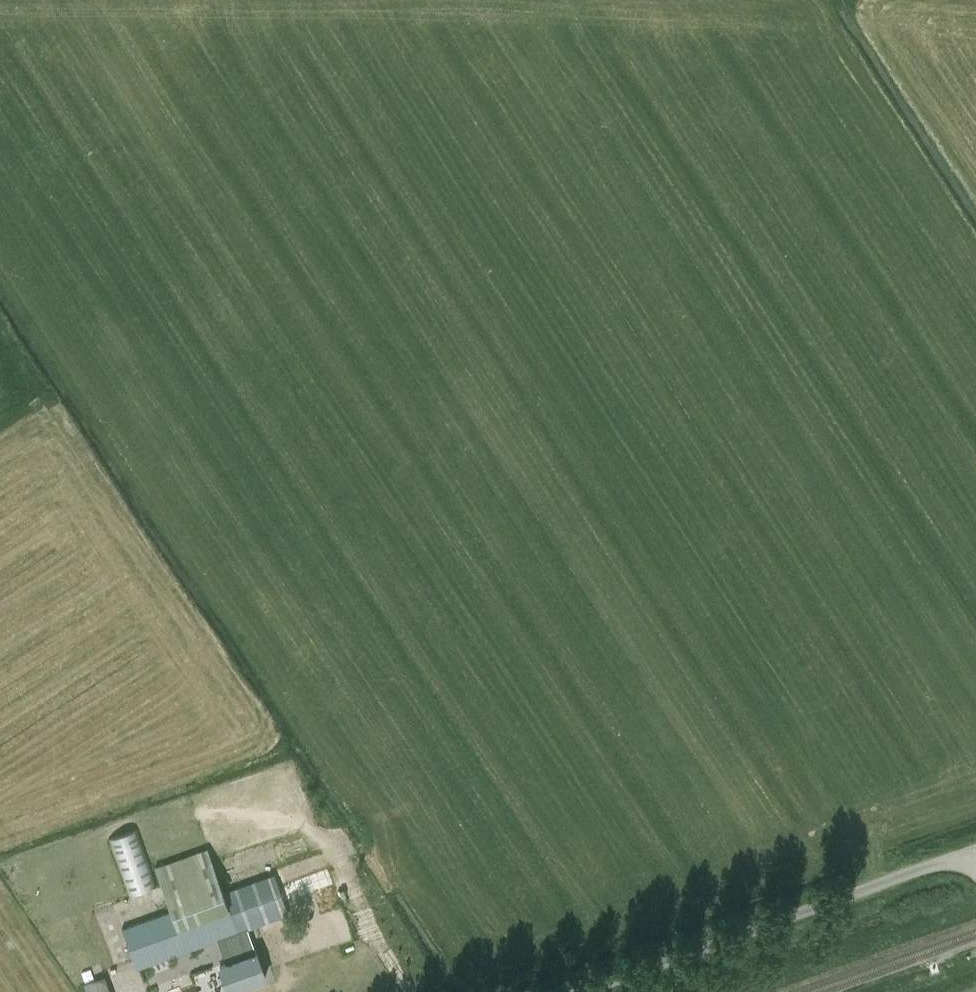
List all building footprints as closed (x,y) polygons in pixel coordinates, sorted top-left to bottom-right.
[(157,885),(137,830),(108,840),(128,896),(157,885)] [(207,848),(155,866),(171,910),(122,927),(137,968),(218,939),(227,963),(220,966),(228,990),(265,977),(248,928),(289,914),(275,872),(223,891),(207,848)]
